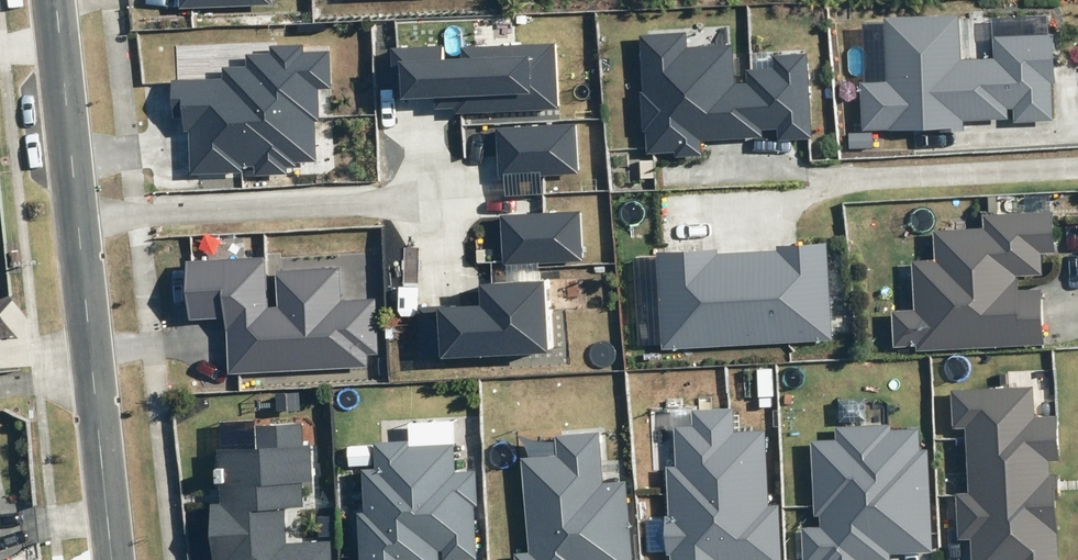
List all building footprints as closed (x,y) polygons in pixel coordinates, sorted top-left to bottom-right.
[(1055,84),(1053,33),(991,36),(992,56),(963,57),(961,13),(883,16),(886,81),(859,82),(861,132),(939,129),(939,132),(963,131),(963,121),(1007,119),(1007,108),(1013,108),(1014,123),(1053,121),(1052,84),(1055,84)] [(812,138),(806,53),(771,56),(772,67),(744,69),(745,83),(734,83),(732,44),(687,47),(686,31),(639,34),(643,92),(639,92),(642,133),(645,133),(646,154),(674,152),(674,156),(701,155),(700,141),(761,137),(760,129),(777,128),(778,140),(812,138)] [(556,108),(553,43),(462,47),(462,58),(444,59),(444,47),(393,49),(395,90),(400,90),(401,100),(433,99),(433,108),(456,107),(456,113),(556,108)] [(253,176),(287,175),(287,167),(296,167),(296,162),(315,161),(314,121),(318,121),(317,88),(329,87),(328,52),(302,53),(302,45),(269,46),(269,54),(246,54),(246,67),(222,67),(222,79),(171,81),(172,118),(182,118),(183,134),(188,134),(189,175),(243,173),(242,168),(253,167),(253,176)] [(577,172),(575,124),(496,127),(498,175),(577,172)] [(915,352),(1044,345),(1041,289),(1017,290),(1017,280),(1015,280),(1015,276),(1042,275),(1041,254),(1057,254),(1054,209),(980,213),(981,226),(931,229),(932,258),(909,259),(912,308),(889,309),(891,349),(915,348),(915,352)] [(582,258),(580,210),(500,214),(502,262),(582,258)] [(655,252),(660,349),(831,340),(825,244),(776,247),(777,251),(717,254),(717,249),(655,252)] [(227,374),(369,367),(368,356),(378,355),(375,300),(340,301),(338,268),(276,271),(278,307),(267,308),(265,258),(186,262),(189,318),(224,317),(227,374)] [(555,351),(551,279),(479,284),(480,305),(450,307),(450,305),(419,307),(422,357),(440,356),(440,358),(555,351)] [(1057,475),(1049,475),(1048,461),(1059,461),(1057,417),(1032,418),(1032,389),(953,392),(954,427),(965,427),(967,493),(955,493),(957,539),(970,539),(970,559),(1059,559),(1057,475)] [(778,505),(768,506),(765,430),(733,432),(732,409),(691,410),(691,427),(673,428),(675,467),(666,467),(668,516),(665,516),(666,556),(670,556),(670,559),(781,559),(778,505)] [(302,423),(254,426),(255,450),(217,452),(220,504),(210,505),(213,559),(330,559),(329,542),(283,544),(281,506),(300,505),(299,480),(311,480),(309,446),(304,446),(302,423)] [(888,559),(887,553),(930,552),(926,450),(919,450),(918,427),(892,428),(892,424),(834,426),(834,439),(809,440),(812,517),(818,517),(819,526),(801,527),(803,559),(867,559),(888,559)] [(553,436),(555,455),(520,458),(528,553),(513,554),(514,559),(632,559),(626,481),(602,483),(598,432),(553,436)] [(436,550),(444,549),(444,559),(450,559),(475,559),(472,506),(476,506),(474,469),(457,470),(455,442),(411,445),(411,438),(371,441),(372,468),(359,468),(362,512),(357,512),(359,559),(437,559),(436,550)]
